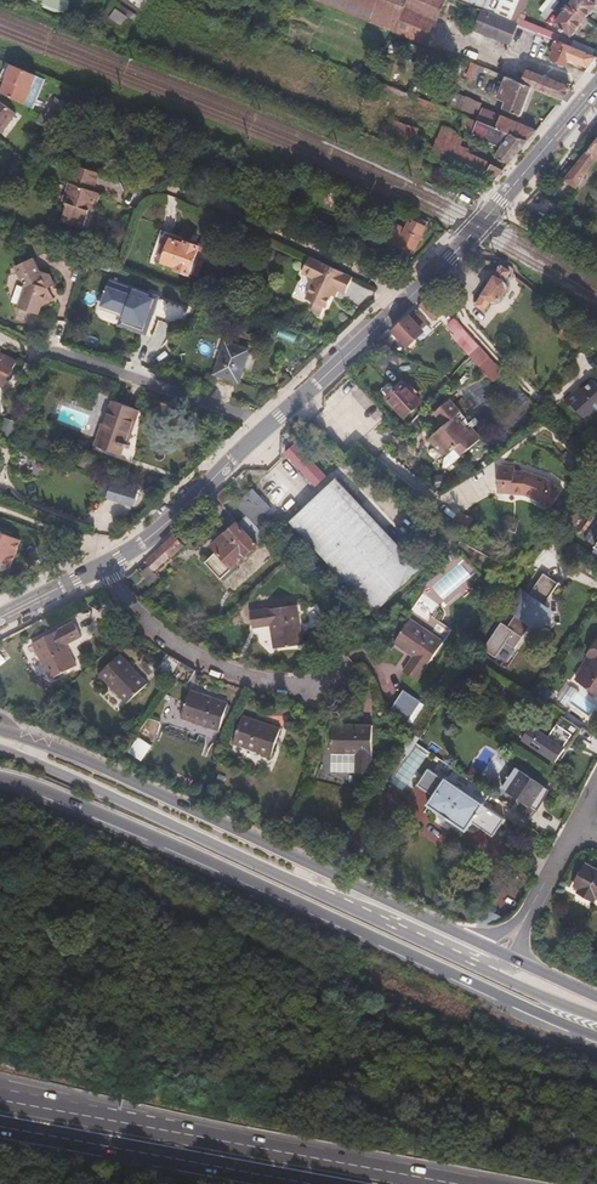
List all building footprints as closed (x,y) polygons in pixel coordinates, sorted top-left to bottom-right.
[(32,0),(24,0),(21,7),(28,10),(32,0)] [(41,0),(32,0),(28,10),(35,12),(41,0)] [(50,0),(41,0),(35,12),(43,16),(50,0)] [(58,0),(50,0),(43,16),(51,19),(58,0)] [(66,3),(59,0),(58,0),(51,19),(58,22),(66,3)] [(148,0),(114,0),(102,16),(124,33),(148,0)] [(375,20),(374,22),(428,44),(446,0),(324,0),(375,20)] [(513,22),(517,24),(519,17),(526,0),(522,0),(513,22)] [(563,1),(562,0),(557,0),(544,17),(549,21),(563,1)] [(596,12),(596,0),(582,0),(580,3),(578,3),(576,5),(577,7),(574,11),(571,9),(568,13),(570,15),(559,28),(574,41),(596,12)] [(73,5),(66,3),(58,22),(65,25),(73,5)] [(509,46),(517,24),(513,22),(484,11),(476,33),(509,46)] [(559,35),(519,17),(517,24),(557,39),(558,40),(559,35)] [(596,57),(596,55),(565,43),(558,40),(557,39),(553,48),(556,49),(552,58),(565,63),(567,58),(588,67),(596,57)] [(502,79),(480,70),(478,75),(500,84),(502,79)] [(536,89),(564,101),(567,97),(573,90),(575,88),(531,71),(527,80),(517,76),(514,81),(536,89)] [(36,90),(40,82),(17,73),(6,100),(22,108),(26,102),(32,89),(36,90)] [(524,118),(536,89),(514,81),(509,79),(505,88),(501,88),(499,94),(503,95),(500,101),(509,104),(506,111),(524,118)] [(573,90),(567,97),(571,100),(577,93),(573,90)] [(462,114),(468,116),(477,120),(483,106),(468,99),(462,114)] [(0,106),(0,135),(5,138),(19,118),(1,105),(0,106)] [(482,121),(491,125),(496,113),(496,110),(487,106),(482,121)] [(49,122),(63,129),(75,113),(72,112),(67,121),(54,113),(49,122)] [(491,125),(499,128),(504,116),(496,113),(491,125)] [(496,158),(510,164),(530,141),(499,128),(491,125),(482,121),(477,120),(468,116),(462,131),(471,134),(471,136),(500,147),(496,158)] [(499,128),(530,141),(539,130),(504,116),(499,128)] [(42,118),(38,126),(53,134),(57,127),(43,119),(42,118)] [(391,142),(409,149),(417,127),(400,120),(391,142)] [(424,156),(494,182),(505,170),(485,162),(483,167),(468,161),(470,153),(461,149),(463,142),(456,132),(444,128),(438,140),(435,139),(433,142),(436,144),(435,146),(430,144),(424,156)] [(567,183),(573,189),(570,191),(574,194),(596,162),(596,145),(567,183)] [(81,232),(85,222),(86,220),(84,218),(86,215),(90,217),(97,197),(92,195),(98,179),(77,170),(62,206),(67,208),(60,225),(81,232)] [(14,195),(8,192),(7,194),(5,193),(0,200),(0,210),(2,212),(14,195)] [(86,220),(85,222),(89,224),(100,199),(97,197),(90,217),(86,215),(84,218),(86,220)] [(401,229),(396,241),(404,245),(401,251),(413,257),(415,251),(418,252),(431,225),(417,218),(409,233),(401,229)] [(341,243),(352,248),(356,239),(345,233),(341,243)] [(152,263),(158,265),(166,244),(167,241),(185,248),(184,251),(171,246),(163,268),(178,273),(177,276),(190,281),(191,279),(198,281),(204,266),(197,264),(200,253),(186,248),(187,245),(163,235),(152,263)] [(167,241),(166,244),(171,246),(184,251),(185,248),(167,241)] [(404,245),(396,241),(392,247),(401,251),(404,245)] [(339,248),(350,253),(352,248),(341,243),(339,248)] [(166,244),(158,265),(163,268),(171,246),(166,244)] [(327,314),(333,301),(336,293),(339,295),(346,298),(353,282),(310,262),(303,279),(316,285),(307,305),(315,308),(312,318),(320,322),(325,313),(327,314)] [(43,277),(39,265),(19,272),(27,296),(19,312),(34,318),(38,314),(53,308),(49,295),(55,292),(53,284),(48,281),(43,277)] [(505,286),(513,275),(503,269),(502,271),(499,269),(488,286),(491,289),(476,310),(485,316),(491,307),(497,309),(509,293),(509,289),(505,286)] [(156,295),(110,279),(101,306),(124,314),(121,322),(144,330),(156,295)] [(447,308),(435,295),(423,306),(435,319),(447,308)] [(417,314),(416,313),(395,332),(408,345),(428,326),(431,323),(420,311),(417,314)] [(473,356),(480,348),(455,321),(451,325),(458,334),(455,337),(473,356)] [(559,338),(571,348),(582,334),(570,325),(559,338)] [(587,338),(582,334),(571,348),(575,352),(587,338)] [(240,383),(250,353),(227,345),(217,375),(240,383)] [(504,374),(480,348),(473,356),(475,359),(495,381),(504,374)] [(0,360),(0,389),(6,387),(10,386),(9,382),(7,376),(12,374),(16,368),(0,360)] [(501,382),(517,400),(523,395),(507,377),(501,382)] [(398,409),(406,418),(413,411),(416,414),(420,411),(418,408),(423,403),(417,397),(412,390),(406,384),(404,382),(397,388),(393,384),(391,384),(384,390),(384,393),(389,399),(398,409)] [(587,421),(590,421),(596,416),(596,385),(595,382),(584,392),(576,398),(574,395),(566,403),(574,412),(577,410),(587,421)] [(412,390),(417,397),(421,393),(416,386),(412,390)] [(581,389),(574,395),(576,398),(584,392),(581,389)] [(464,412),(457,405),(454,413),(453,413),(451,403),(449,402),(437,414),(448,425),(434,439),(442,448),(440,451),(447,460),(458,450),(464,457),(484,439),(474,428),(472,430),(459,416),(464,412)] [(117,408),(105,446),(112,448),(110,458),(126,463),(141,415),(117,408)] [(402,421),(406,418),(398,409),(394,411),(402,421)] [(112,448),(105,446),(101,455),(110,458),(112,448)] [(289,455),(319,488),(332,476),(321,463),(317,467),(298,446),(289,455)] [(453,467),(464,457),(458,450),(447,460),(446,469),(453,467)] [(516,470),(501,469),(499,487),(515,489),(514,496),(529,497),(538,502),(552,510),(564,494),(546,482),(527,475),(516,475),(516,470)] [(263,535),(273,526),(267,519),(276,512),(274,509),(281,502),(265,483),(247,499),(257,510),(241,524),(260,546),(268,539),(263,535)] [(138,493),(111,485),(106,502),(133,511),(138,493)] [(375,613),(420,572),(338,485),(294,525),(375,613)] [(515,489),(499,487),(498,494),(514,496),(515,489)] [(235,499),(227,489),(219,497),(227,507),(235,499)] [(260,546),(241,524),(229,535),(232,541),(218,553),(234,570),(260,546)] [(277,530),(273,526),(263,535),(268,539),(277,530)] [(185,546),(176,537),(147,564),(156,573),(185,546)] [(544,578),(528,602),(522,598),(525,595),(524,595),(522,598),(512,613),(510,616),(512,613),(518,617),(508,632),(523,642),(533,627),(538,630),(548,615),(543,612),(559,588),(544,578)] [(309,650),(304,609),(257,617),(259,634),(277,632),(281,654),(309,650)] [(51,678),(79,665),(69,644),(84,636),(76,623),(34,642),(51,678)] [(446,647),(435,639),(412,624),(396,646),(414,660),(404,675),(418,684),(446,647)] [(443,629),(435,639),(446,647),(454,636),(443,629)] [(588,660),(592,663),(577,685),(596,699),(596,648),(588,660)] [(163,672),(177,681),(186,665),(171,656),(163,672)] [(105,679),(134,706),(153,685),(126,658),(105,679)] [(193,688),(201,673),(186,665),(177,681),(193,688)] [(184,720),(222,736),(233,708),(194,694),(184,720)] [(236,746),(275,761),(284,735),(245,720),(236,746)] [(533,730),(523,744),(557,766),(560,761),(567,751),(565,750),(572,740),(576,743),(582,733),(563,720),(549,740),(533,730)] [(323,738),(323,721),(307,721),(306,738),(319,739),(323,738)] [(377,775),(374,729),(334,730),(335,758),(359,758),(360,776),(377,775)] [(420,742),(414,738),(409,743),(416,747),(420,742)] [(567,751),(560,761),(563,763),(576,743),(572,740),(565,750),(567,751)] [(416,747),(409,743),(408,745),(402,754),(408,759),(416,747)] [(486,807),(492,798),(453,772),(447,781),(430,771),(420,786),(436,798),(425,814),(463,841),(474,825),(496,839),(507,821),(486,807)] [(544,804),(550,794),(518,773),(513,779),(511,778),(509,781),(511,783),(505,791),(520,802),(512,813),(526,826),(538,813),(544,804)] [(587,867),(576,889),(581,892),(580,896),(596,904),(596,872),(587,867)] [(494,925),(500,925),(502,919),(483,910),(477,922),(494,925)]
